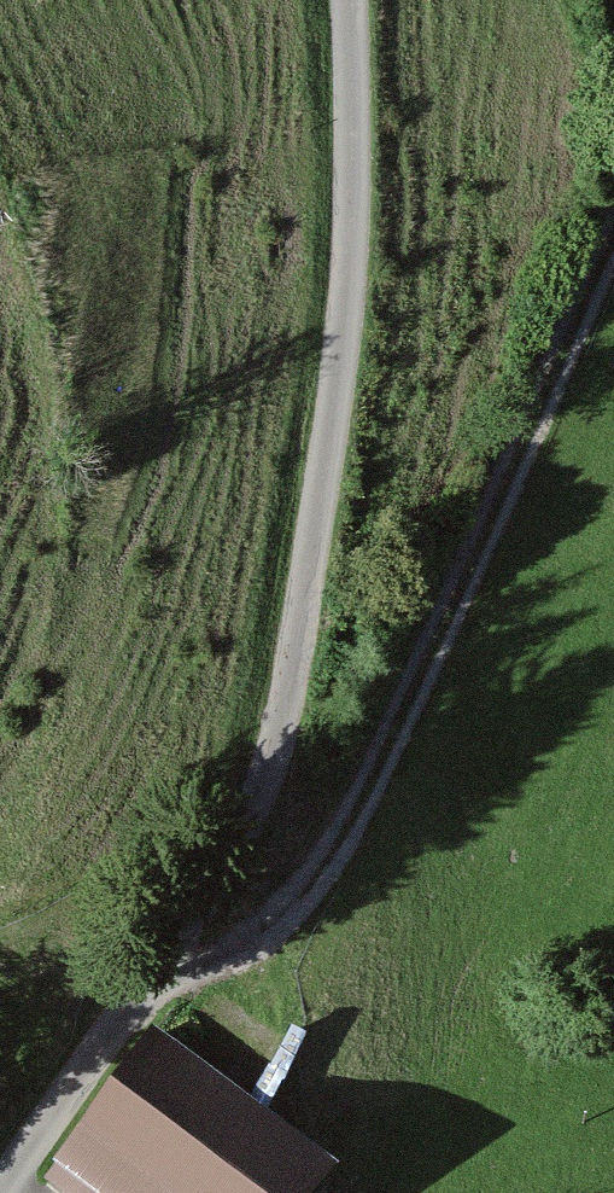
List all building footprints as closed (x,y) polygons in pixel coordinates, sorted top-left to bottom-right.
[(338,1161),(151,1024),(52,1159),(99,1192),(314,1192),(338,1161)]
